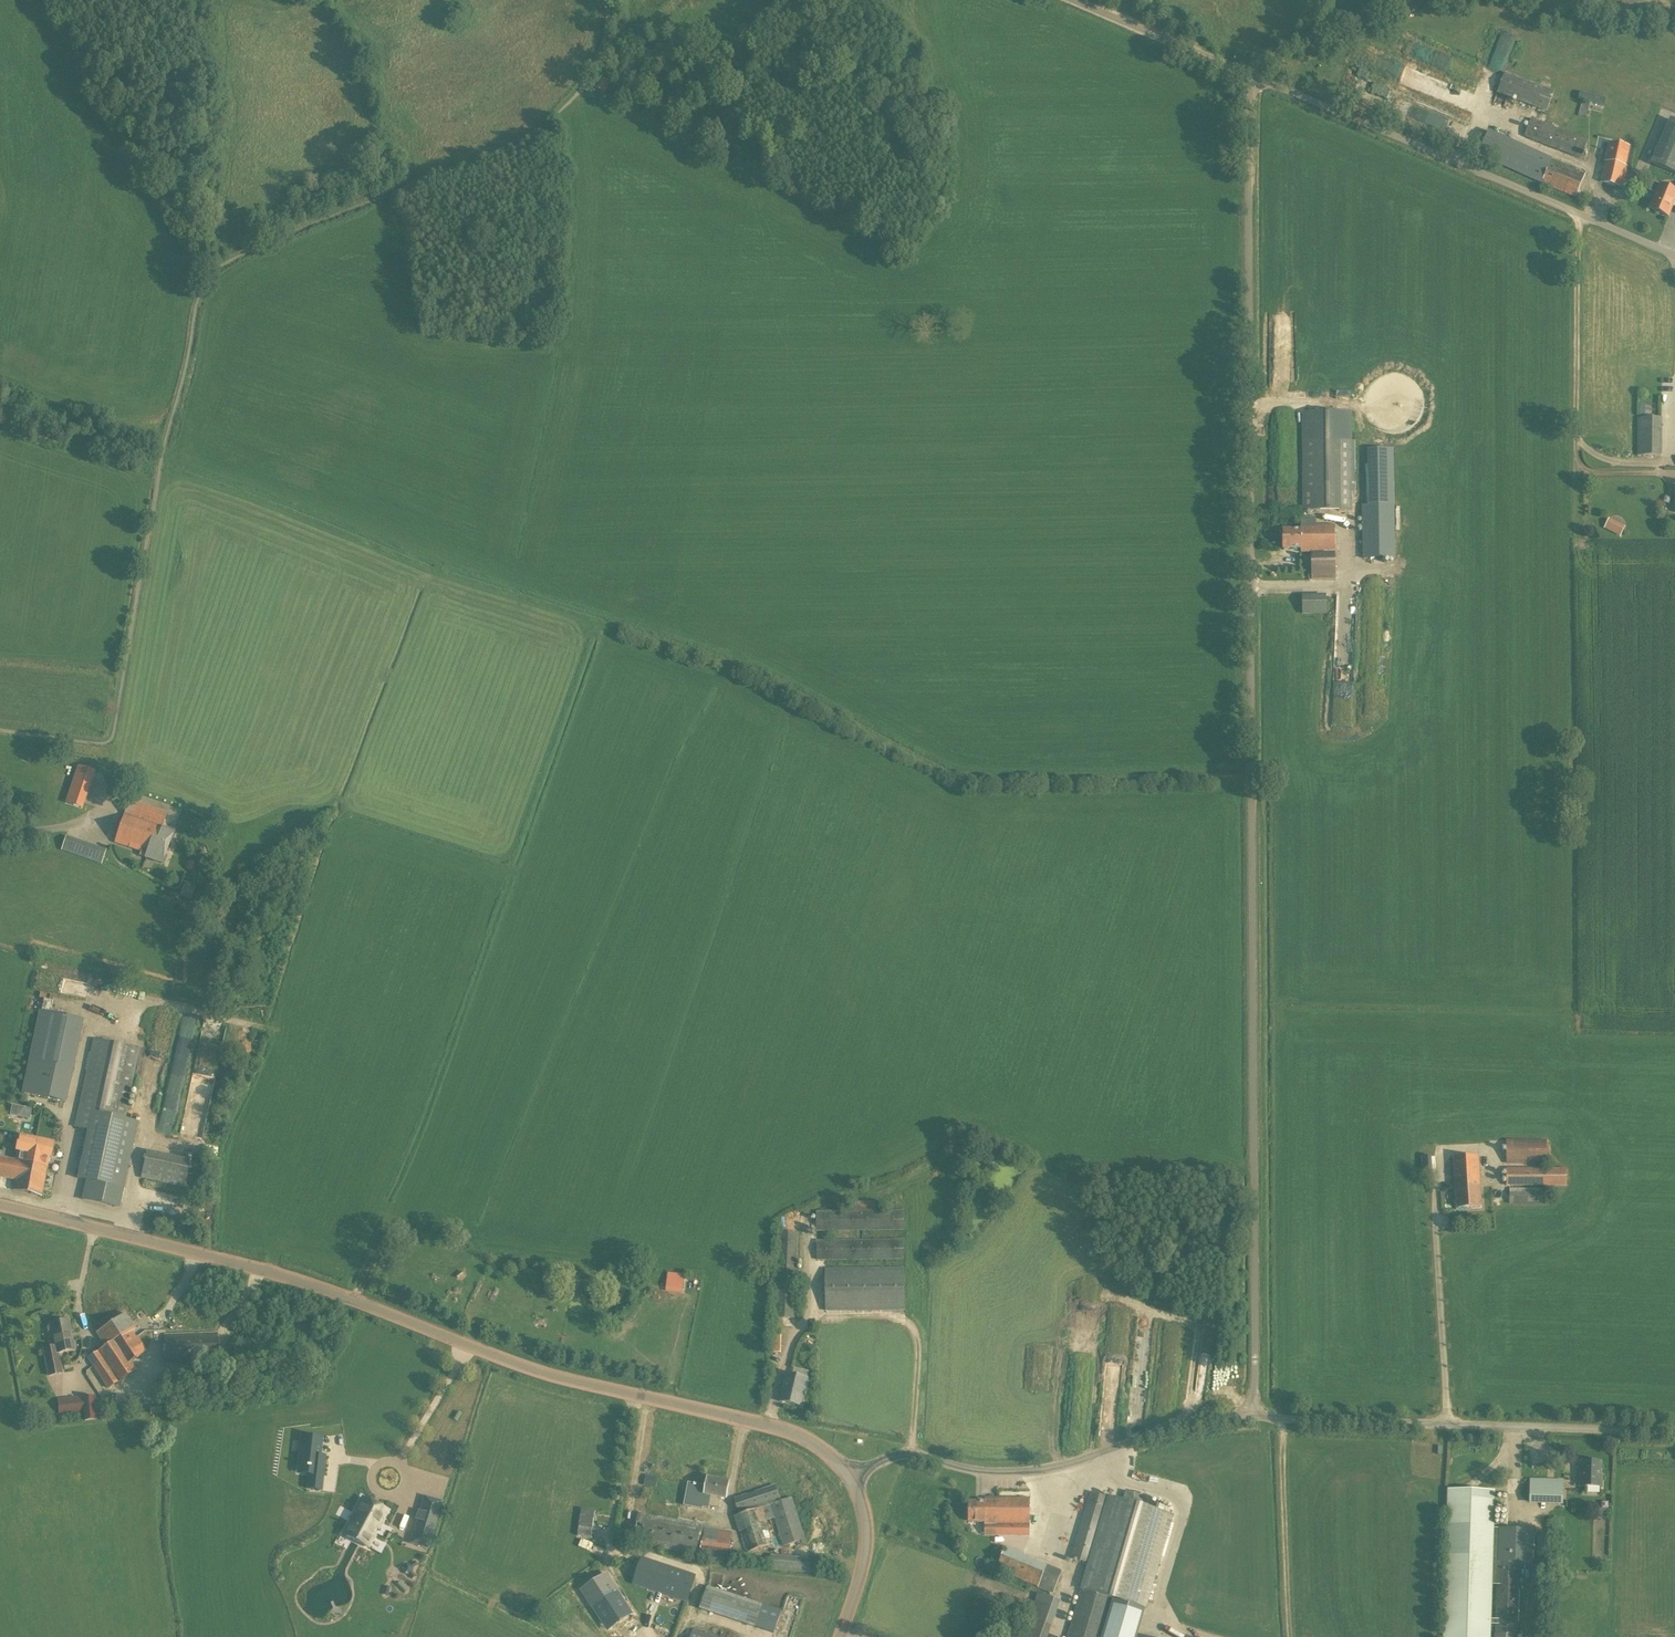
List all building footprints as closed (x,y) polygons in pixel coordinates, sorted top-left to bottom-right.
[(1409,72),(1405,84),(1454,101),(1458,88),(1409,72)] [(1547,111),(1555,92),(1555,91),(1544,87),(1505,72),(1497,92),(1536,107),(1547,111)] [(597,88),(607,89),(608,78),(599,77),(597,88)] [(1578,99),(1603,106),(1605,98),(1580,91),(1578,99)] [(1583,131),(1589,104),(1581,102),(1578,116),(1575,129),(1583,131)] [(1581,158),(1588,140),(1531,118),(1524,137),(1581,158)] [(1674,174),(1674,121),(1669,119),(1651,164),(1674,174)] [(1480,155),(1542,183),(1550,161),(1551,159),(1489,132),(1480,155)] [(1625,167),(1630,147),(1609,143),(1605,162),(1600,182),(1623,187),(1627,167),(1625,167)] [(1542,183),(1541,185),(1576,198),(1581,186),(1585,174),(1568,167),(1550,161),(1542,183)] [(1660,184),(1649,208),(1668,216),(1674,201),(1674,190),(1660,184)] [(1355,411),(1302,412),(1303,512),(1356,511),(1355,411)] [(1662,456),(1662,418),(1638,418),(1637,455),(1662,456)] [(1363,559),(1396,558),(1395,505),(1361,505),(1363,559)] [(1312,525),(1311,517),(1301,517),(1301,529),(1284,530),(1284,550),(1302,550),(1302,552),(1311,551),(1311,580),(1336,580),(1336,551),(1335,551),(1335,525),(1312,525)] [(1615,534),(1620,536),(1625,527),(1620,524),(1615,534)] [(1303,614),(1327,614),(1326,594),(1302,595),(1303,614)] [(68,794),(85,801),(90,785),(73,779),(68,794)] [(162,863),(174,831),(162,827),(168,812),(129,799),(124,815),(115,842),(146,853),(145,858),(162,863)] [(101,864),(106,849),(66,835),(61,850),(101,864)] [(190,871),(194,869),(195,865),(194,861),(191,860),(188,862),(186,866),(187,870),(190,871)] [(191,900),(196,885),(185,881),(180,896),(191,900)] [(208,894),(215,893),(213,883),(206,884),(208,894)] [(79,1027),(39,1019),(21,1101),(61,1109),(79,1027)] [(125,1118),(140,1048),(94,1038),(75,1127),(87,1130),(121,1137),(125,1118)] [(24,1107),(22,1118),(30,1119),(32,1109),(24,1107)] [(134,1121),(125,1118),(121,1137),(87,1130),(78,1178),(86,1180),(82,1199),(120,1208),(137,1126),(138,1121),(134,1121)] [(54,1143),(19,1136),(16,1151),(17,1151),(16,1159),(0,1157),(0,1177),(14,1180),(12,1190),(42,1197),(47,1166),(49,1157),(51,1158),(54,1143)] [(1547,1164),(1546,1139),(1506,1139),(1506,1164),(1547,1164)] [(184,1188),(190,1160),(147,1150),(141,1178),(184,1188)] [(1457,1208),(1481,1206),(1478,1157),(1454,1159),(1457,1208)] [(1567,1186),(1567,1168),(1506,1168),(1506,1186),(1567,1186)] [(1545,1205),(1545,1188),(1509,1188),(1509,1204),(1545,1205)] [(857,1200),(857,1210),(817,1210),(817,1230),(904,1230),(904,1207),(881,1207),(881,1200),(857,1200)] [(778,1317),(794,1317),(797,1231),(781,1231),(778,1317)] [(816,1240),(817,1260),(905,1257),(904,1237),(816,1240)] [(904,1266),(825,1267),(826,1311),(905,1309),(904,1266)] [(686,1276),(673,1275),(672,1288),(685,1289),(686,1276)] [(108,1388),(135,1369),(130,1361),(146,1350),(133,1331),(135,1329),(125,1313),(96,1333),(105,1346),(88,1358),(90,1361),(88,1363),(93,1371),(96,1370),(108,1388)] [(54,1345),(55,1354),(59,1353),(75,1350),(69,1319),(49,1323),(50,1325),(48,1326),(47,1328),(48,1335),(51,1337),(52,1336),(54,1345)] [(781,1353),(782,1331),(772,1330),(771,1353),(781,1353)] [(63,1373),(59,1353),(55,1354),(54,1345),(42,1348),(48,1376),(63,1373)] [(802,1407),(808,1379),(786,1373),(780,1402),(802,1407)] [(83,1421),(97,1420),(97,1419),(96,1411),(95,1396),(83,1397),(83,1396),(57,1399),(58,1414),(82,1412),(83,1413),(83,1420),(83,1421)] [(381,1441),(387,1445),(393,1433),(387,1430),(381,1441)] [(301,1445),(301,1473),(316,1473),(316,1480),(327,1480),(327,1461),(321,1461),(321,1445),(301,1445)] [(1600,1474),(1601,1461),(1582,1461),(1581,1472),(1580,1472),(1579,1486),(1602,1487),(1602,1475),(1600,1474)] [(416,1479),(419,1474),(407,1467),(404,1472),(416,1479)] [(727,1499),(730,1481),(708,1477),(704,1495),(711,1496),(709,1505),(719,1507),(721,1498),(727,1499)] [(1563,1505),(1564,1479),(1530,1478),(1529,1504),(1563,1505)] [(781,1500),(776,1484),(734,1498),(739,1514),(734,1516),(739,1532),(740,1532),(747,1553),(773,1544),(765,1521),(775,1518),(784,1546),(806,1539),(792,1497),(781,1500)] [(1497,1562),(1496,1619),(1492,1618),(1496,1490),(1447,1488),(1443,1636),(1491,1636),(1491,1624),(1495,1624),(1495,1633),(1494,1633),(1494,1636),(1518,1636),(1520,1580),(1522,1580),(1522,1563),(1529,1563),(1530,1529),(1498,1528),(1497,1562)] [(1114,1599),(1114,1598),(1143,1606),(1171,1514),(1140,1505),(1143,1496),(1126,1490),(1123,1499),(1108,1495),(1108,1496),(1091,1492),(1071,1558),(1084,1562),(1083,1565),(1087,1566),(1067,1636),(1102,1636),(1114,1599)] [(349,1522),(343,1534),(369,1547),(388,1511),(378,1505),(377,1508),(371,1505),(372,1502),(362,1497),(354,1513),(358,1515),(353,1524),(350,1522),(349,1522)] [(1029,1536),(1030,1498),(985,1498),(985,1500),(969,1500),(969,1522),(985,1522),(985,1536),(1029,1536)] [(650,1501),(649,1510),(677,1512),(678,1504),(650,1501)] [(582,1508),(580,1529),(590,1530),(591,1525),(593,1525),(594,1509),(582,1508)] [(1608,1518),(1608,1508),(1597,1508),(1597,1517),(1608,1518)] [(417,1520),(414,1532),(421,1534),(417,1545),(428,1548),(438,1514),(421,1509),(420,1511),(419,1511),(416,1519),(417,1520)] [(706,1525),(639,1512),(638,1517),(634,1516),(632,1535),(635,1536),(634,1543),(696,1555),(696,1554),(702,1555),(701,1560),(727,1564),(732,1531),(705,1527),(706,1525)] [(1053,1595),(1062,1570),(1024,1556),(1025,1553),(1006,1546),(996,1571),(1038,1587),(1037,1589),(1053,1595)] [(818,1573),(820,1563),(812,1561),(812,1560),(803,1557),(771,1555),(769,1570),(811,1574),(811,1572),(818,1573)] [(402,1566),(402,1570),(404,1574),(408,1575),(412,1579),(416,1576),(413,1572),(413,1568),(417,1565),(415,1561),(410,1564),(406,1563),(402,1566)] [(662,1570),(657,1583),(672,1588),(669,1598),(689,1605),(697,1582),(662,1570)] [(604,1575),(579,1591),(586,1601),(588,1599),(593,1607),(594,1606),(613,1594),(610,1590),(613,1588),(604,1575)] [(639,1588),(654,1593),(657,1583),(643,1578),(639,1588)] [(775,1631),(782,1608),(706,1585),(698,1608),(775,1631)] [(657,1592),(654,1599),(662,1602),(665,1594),(657,1592)] [(1030,1615),(1022,1636),(1048,1636),(1053,1624),(1061,1601),(1052,1597),(1038,1592),(1030,1615)] [(613,1594),(594,1606),(607,1628),(626,1615),(613,1594)] [(693,1628),(691,1636),(720,1636),(693,1628)]
